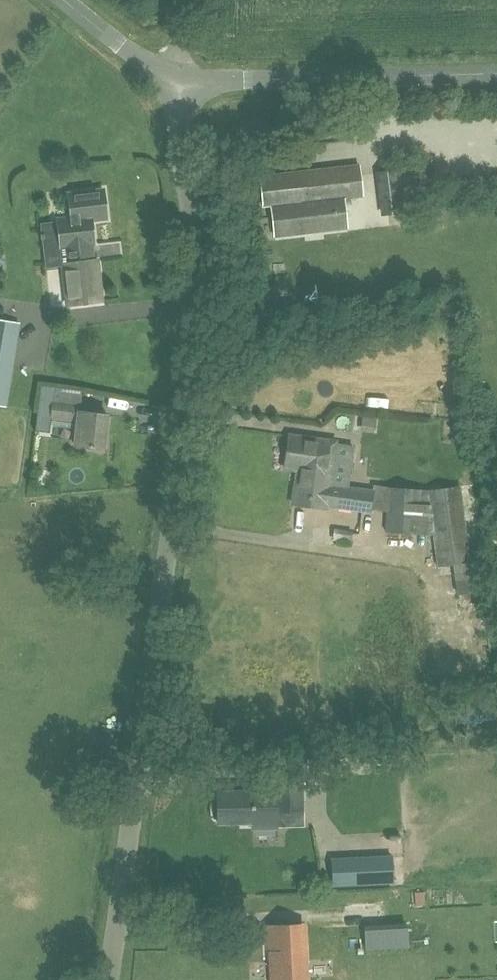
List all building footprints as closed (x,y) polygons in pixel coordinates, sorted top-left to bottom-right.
[(347,227),(344,198),(362,196),(359,165),(260,176),(263,207),(271,206),(275,236),(347,227)] [(387,214),(414,211),(409,170),(383,173),(387,214)] [(68,194),(69,204),(71,214),(56,215),(57,221),(58,221),(61,248),(75,247),(77,263),(64,265),(69,305),(102,301),(97,260),(95,260),(93,244),(94,244),(91,220),(107,218),(103,189),(68,194)] [(19,323),(0,320),(0,405),(5,406),(19,323)] [(104,449),(108,415),(93,413),(94,406),(81,404),(82,390),(55,387),(40,385),(38,406),(53,408),(51,418),(78,421),(75,445),(104,449)] [(338,492),(328,490),(333,458),(335,442),(289,435),(288,447),(285,449),(284,460),(286,463),(285,468),(298,470),(293,504),(326,508),(326,505),(370,511),(370,510),(387,512),(386,531),(416,533),(433,532),(438,566),(452,564),(454,580),(456,594),(483,591),(481,577),(479,561),(477,544),(467,545),(459,486),(428,491),(389,488),(373,485),(373,492),(339,487),(338,492)] [(346,442),(341,479),(355,481),(360,444),(346,442)] [(303,812),(303,779),(275,779),(275,792),(254,792),(254,791),(218,792),(218,797),(216,797),(213,800),(213,815),(216,818),(218,818),(218,821),(252,821),(252,826),(276,826),(276,812),(303,812)] [(393,884),(392,855),(375,856),(376,885),(393,884)] [(354,886),(352,857),(331,858),(332,887),(354,886)] [(306,925),(257,928),(259,979),(309,979),(306,925)] [(407,925),(364,928),(366,949),(408,946),(407,925)]
